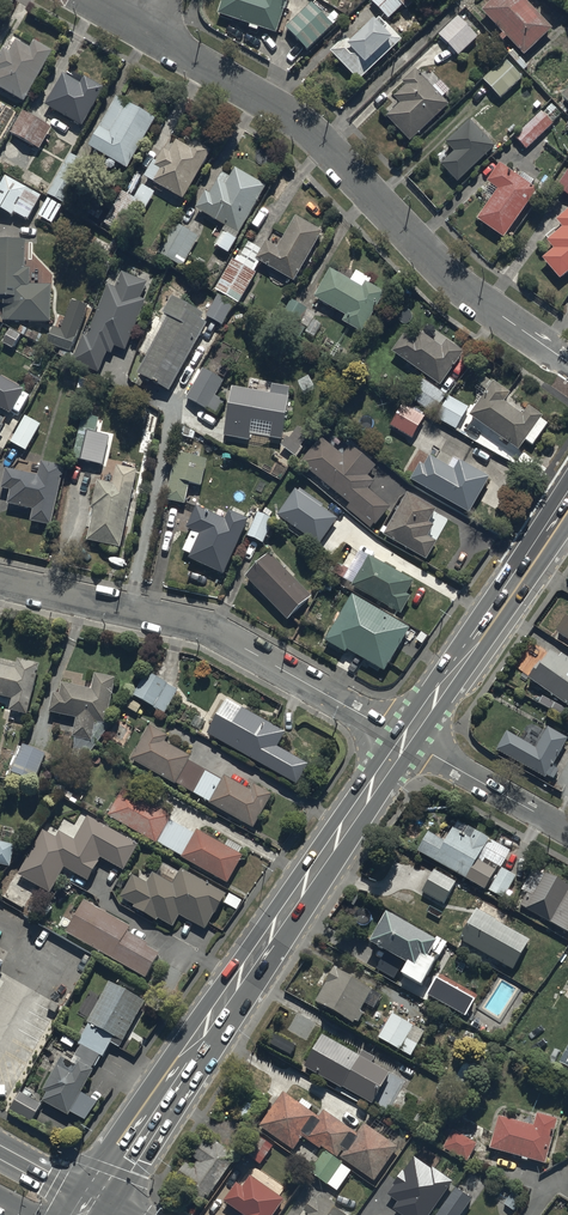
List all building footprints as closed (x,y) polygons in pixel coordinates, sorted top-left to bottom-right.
[(218,17),(250,28),(249,30),(257,33),(258,30),(276,36),(288,0),(224,0),(218,17)] [(369,2),(388,22),(403,8),(407,12),(415,4),(410,0),(370,0),(369,2)] [(503,36),(499,40),(503,45),(508,41),(525,59),(553,33),(522,0),(497,0),(483,14),(503,36)] [(312,6),(286,31),(308,54),(341,21),(334,14),(327,21),(312,6)] [(458,19),(439,38),(458,59),(478,41),(458,19)] [(346,41),(331,55),(359,85),(403,45),(382,22),(374,29),(372,27),(351,46),(346,41)] [(24,105),(53,55),(35,45),(31,52),(17,44),(9,57),(3,53),(0,59),(0,91),(24,105)] [(504,63),(483,83),(501,102),(522,82),(504,63)] [(387,120),(411,145),(449,108),(416,73),(403,86),(406,90),(384,110),(391,117),(387,120)] [(62,78),(46,109),(83,130),(105,91),(84,80),(83,81),(76,77),(73,84),(62,78)] [(117,102),(89,150),(127,172),(155,124),(117,102)] [(542,112),(515,139),(527,151),(554,125),(542,112)] [(52,131),(22,114),(10,135),(40,152),(52,131)] [(469,124),(446,146),(455,155),(441,168),(458,186),(495,151),(469,124)] [(144,180),(183,203),(211,154),(194,144),(190,152),(176,144),(168,156),(164,153),(156,165),(154,164),(144,180)] [(86,167),(71,158),(47,197),(63,206),(86,167)] [(519,180),(500,167),(487,185),(490,187),(482,199),(490,204),(477,223),(503,242),(538,194),(531,189),(535,184),(522,175),(519,180)] [(206,195),(196,213),(239,237),(266,190),(235,172),(230,181),(223,177),(211,197),(206,195)] [(556,190),(567,199),(567,174),(556,190)] [(0,188),(0,212),(13,219),(14,216),(28,224),(42,200),(5,179),(0,188)] [(122,194),(104,226),(120,235),(129,220),(138,225),(155,195),(142,187),(134,201),(122,194)] [(46,202),(37,218),(52,226),(61,210),(46,202)] [(557,224),(563,230),(547,245),(554,253),(543,263),(561,283),(567,277),(567,215),(557,224)] [(232,263),(215,293),(238,307),(255,277),(253,276),(259,266),(294,286),(323,236),(295,220),(277,251),(267,245),(262,254),(246,245),(235,264),(232,263)] [(199,239),(175,226),(159,256),(183,269),(199,239)] [(3,326),(51,326),(51,289),(30,289),(31,272),(25,272),(25,245),(24,245),(24,242),(13,241),(13,244),(0,244),(0,305),(4,305),(3,326)] [(330,274),(315,302),(346,320),(343,326),(363,337),(385,297),(368,287),(371,282),(357,274),(350,285),(330,274)] [(83,338),(72,364),(99,375),(107,355),(111,357),(115,349),(125,353),(146,304),(140,302),(147,286),(121,275),(114,291),(108,288),(86,339),(83,338)] [(218,298),(206,318),(223,328),(234,307),(218,298)] [(53,326),(47,342),(71,351),(87,305),(71,300),(61,328),(53,326)] [(168,321),(137,377),(170,395),(207,327),(201,324),(204,319),(172,301),(163,319),(168,321)] [(315,317),(291,302),(280,321),(304,336),(308,328),(313,331),(317,324),(313,321),(315,317)] [(406,337),(393,355),(440,389),(462,357),(446,345),(442,350),(419,334),(413,342),(406,337)] [(204,372),(187,400),(216,418),(225,405),(215,399),(224,384),(204,372)] [(9,411),(22,388),(0,376),(0,406),(9,411)] [(424,382),(409,401),(432,418),(447,399),(424,382)] [(493,385),(469,420),(519,454),(526,444),(533,449),(548,427),(541,423),(543,419),(493,385)] [(232,392),(225,439),(250,443),(251,438),(282,444),(290,392),(272,389),(271,398),(232,392)] [(450,399),(436,421),(456,433),(469,411),(450,399)] [(402,408),(391,429),(413,441),(424,420),(402,408)] [(25,419),(11,446),(26,454),(41,428),(25,419)] [(81,421),(72,461),(101,468),(106,448),(94,446),(99,425),(81,421)] [(287,440),(281,448),(296,459),(302,450),(300,449),(309,437),(298,430),(290,442),(287,440)] [(321,441),(300,466),(350,506),(346,512),(370,532),(374,527),(375,529),(390,510),(369,493),(374,486),(368,480),(376,470),(350,449),(343,459),(321,441)] [(207,463),(177,456),(167,503),(171,504),(169,510),(176,512),(177,506),(185,508),(190,487),(201,490),(207,463)] [(421,467),(411,484),(470,517),(490,481),(459,464),(454,473),(431,460),(425,469),(421,467)] [(38,480),(6,473),(1,493),(10,495),(7,509),(32,514),(30,526),(52,531),(65,471),(41,466),(38,480)] [(90,529),(87,544),(121,551),(137,473),(116,469),(115,476),(112,476),(111,483),(100,481),(100,485),(97,484),(93,505),(91,504),(86,528),(90,529)] [(296,487),(278,513),(320,542),(338,517),(296,487)] [(408,497),(383,539),(427,564),(437,546),(428,541),(435,529),(430,526),(437,514),(408,497)] [(189,562),(223,578),(248,523),(229,514),(225,524),(196,511),(186,532),(192,535),(183,554),(191,558),(189,562)] [(259,517),(248,539),(263,547),(274,524),(259,517)] [(415,584),(360,554),(344,582),(353,587),(351,590),(402,618),(412,600),(408,598),(415,584)] [(271,557),(246,580),(287,624),(312,601),(271,557)] [(353,598),(324,645),(342,656),(337,664),(355,676),(361,665),(366,668),(368,665),(385,675),(411,633),(353,598)] [(556,637),(567,645),(567,625),(566,623),(556,637)] [(529,683),(567,710),(567,662),(562,658),(559,662),(552,656),(543,668),(541,667),(529,683)] [(28,717),(39,668),(0,659),(0,699),(12,702),(10,713),(28,717)] [(147,675),(133,699),(163,718),(178,694),(147,675)] [(54,698),(50,716),(76,721),(71,741),(92,746),(96,727),(104,728),(115,682),(94,678),(91,694),(61,687),(58,699),(54,698)] [(225,697),(205,733),(296,783),(308,763),(276,745),(284,731),(225,697)] [(150,730),(131,763),(176,788),(176,787),(211,806),(209,809),(254,833),(272,799),(254,789),(251,794),(224,779),(222,782),(189,764),(191,760),(165,745),(168,740),(150,730)] [(567,743),(567,742),(548,732),(537,752),(506,736),(496,755),(547,782),(548,779),(554,783),(559,773),(553,770),(567,743)] [(11,775),(34,785),(46,758),(24,748),(11,775)] [(124,793),(108,820),(156,847),(157,845),(181,859),(180,861),(227,888),(244,859),(239,856),(242,851),(228,843),(225,849),(197,833),(195,837),(171,823),(173,820),(143,803),(144,800),(129,791),(127,794),(124,793)] [(87,820),(74,844),(59,836),(56,842),(43,835),(19,879),(50,896),(64,871),(88,884),(101,862),(124,875),(139,848),(87,820)] [(457,826),(445,847),(428,838),(418,857),(503,905),(516,881),(501,873),(511,856),(457,826)] [(0,846),(0,868),(10,870),(14,849),(0,846)] [(216,919),(222,906),(237,914),(242,903),(228,896),(227,897),(181,873),(173,887),(153,877),(148,886),(133,879),(121,901),(136,908),(133,913),(156,925),(158,922),(174,930),(179,920),(205,933),(214,917),(216,919)] [(433,873),(421,895),(443,907),(456,886),(433,873)] [(546,877),(533,899),(528,896),(521,909),(567,937),(567,887),(562,883),(560,886),(546,877)] [(130,931),(83,904),(65,936),(148,985),(163,959),(146,949),(147,947),(128,936),(130,931)] [(513,973),(530,943),(476,913),(459,943),(513,973)] [(377,970),(396,981),(403,968),(407,970),(400,983),(423,995),(437,969),(435,968),(447,946),(436,940),(433,946),(386,920),(370,950),(384,958),(377,970)] [(373,1012),(381,999),(335,972),(315,1006),(354,1028),(355,1026),(357,1027),(363,1017),(359,1015),(364,1007),(373,1012)] [(145,1006),(110,986),(87,1027),(89,1028),(78,1047),(80,1049),(70,1067),(62,1062),(43,1095),(48,1098),(43,1107),(68,1121),(70,1117),(87,1126),(98,1106),(82,1097),(95,1075),(92,1073),(100,1059),(103,1061),(111,1047),(119,1052),(145,1006)] [(428,1003),(467,1024),(476,1007),(437,986),(428,1003)] [(424,1037),(391,1018),(378,1042),(411,1061),(424,1037)] [(266,1045),(290,1058),(295,1049),(272,1036),(266,1045)] [(373,1108),(390,1077),(371,1067),(375,1061),(362,1054),(359,1061),(322,1040),(304,1071),(342,1092),(343,1091),(373,1108)] [(338,1160),(374,1186),(399,1152),(365,1126),(357,1137),(325,1114),(320,1120),(284,1095),(259,1129),(293,1154),(302,1140),(319,1153),(321,1151),(337,1162),(338,1160)] [(498,1119),(489,1152),(546,1167),(558,1123),(537,1118),(534,1129),(498,1119)] [(453,1133),(443,1151),(468,1165),(478,1147),(453,1133)] [(186,1199),(202,1210),(237,1161),(207,1139),(192,1161),(198,1166),(193,1173),(187,1168),(178,1181),(192,1191),(186,1199)] [(259,1139),(234,1173),(245,1182),(257,1165),(260,1167),(273,1150),(259,1139)] [(343,1168),(324,1155),(309,1176),(327,1190),(343,1168)] [(454,1190),(433,1175),(432,1177),(415,1165),(405,1180),(403,1179),(394,1192),(396,1194),(389,1203),(400,1210),(397,1214),(437,1214),(454,1190)] [(224,1205),(238,1214),(277,1214),(285,1203),(282,1201),(289,1192),(262,1173),(254,1184),(251,1182),(243,1192),(237,1188),(224,1205)] [(446,1214),(470,1214),(476,1208),(460,1197),(446,1214)] [(321,1201),(318,1207),(313,1203),(305,1214),(341,1214),(321,1201)]
